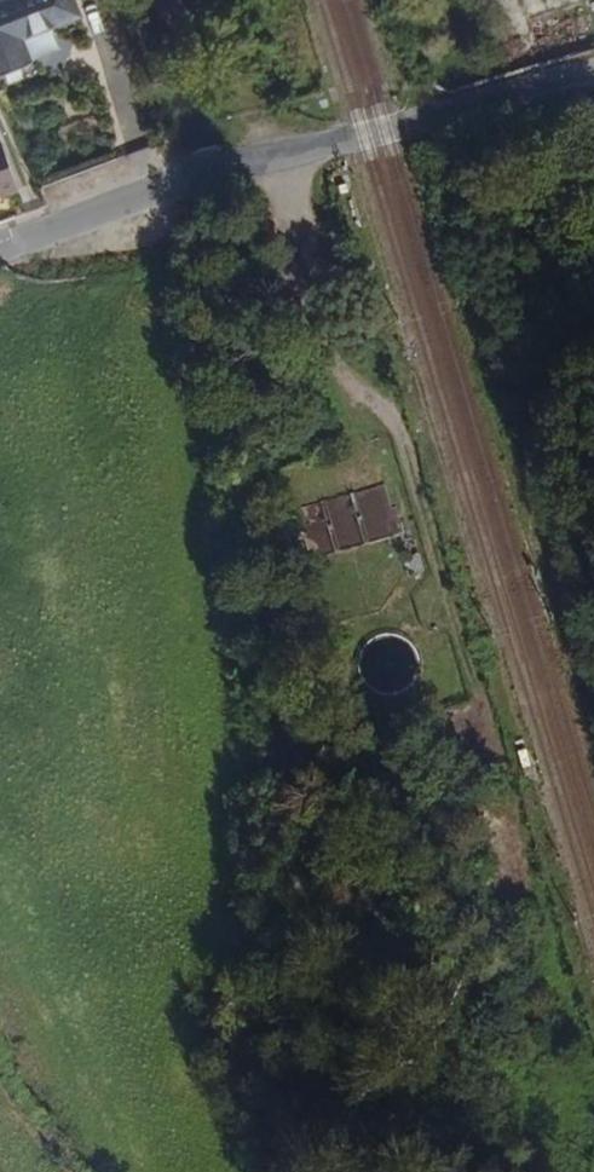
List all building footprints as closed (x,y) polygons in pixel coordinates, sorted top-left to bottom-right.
[(76,13),(71,0),(0,0),(0,72),(27,62),(18,36),(76,13)] [(187,0),(164,0),(200,53),(216,41),(187,0)] [(0,143),(0,193),(16,187),(0,143)]
